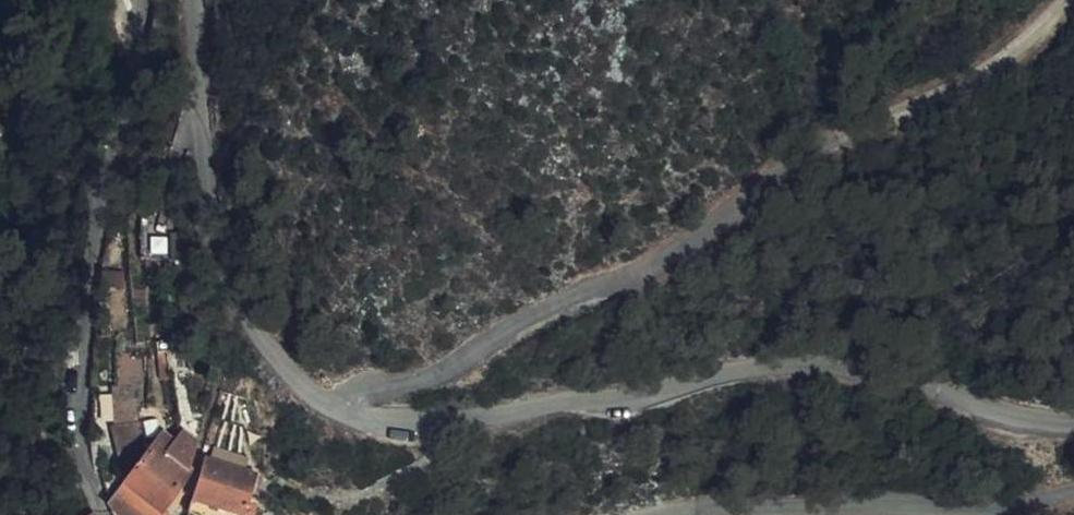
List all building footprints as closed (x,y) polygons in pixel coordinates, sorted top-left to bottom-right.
[(167,364),(164,342),(155,344),(158,366),(167,364)] [(195,371),(193,349),(186,350),(188,372),(195,371)] [(121,401),(92,396),(88,426),(99,435),(111,435),(109,431),(122,432),(121,401)] [(236,416),(236,407),(226,407),(227,418),(236,416)] [(140,464),(141,463),(133,434),(122,432),(109,431),(111,435),(126,484),(140,464)] [(187,474),(196,442),(180,432),(173,442),(162,435),(147,455),(141,463),(140,464),(174,494),(187,475),(187,474)] [(246,514),(254,514),(256,508),(256,507),(246,504),(248,498),(255,500),(255,499),(259,486),(252,484),(255,476),(205,459),(193,503),(237,514),(244,514),(246,514)] [(174,494),(140,464),(126,484),(110,505),(120,514),(167,514),(162,511),(174,494)] [(193,503),(189,514),(237,514),(193,503)]
